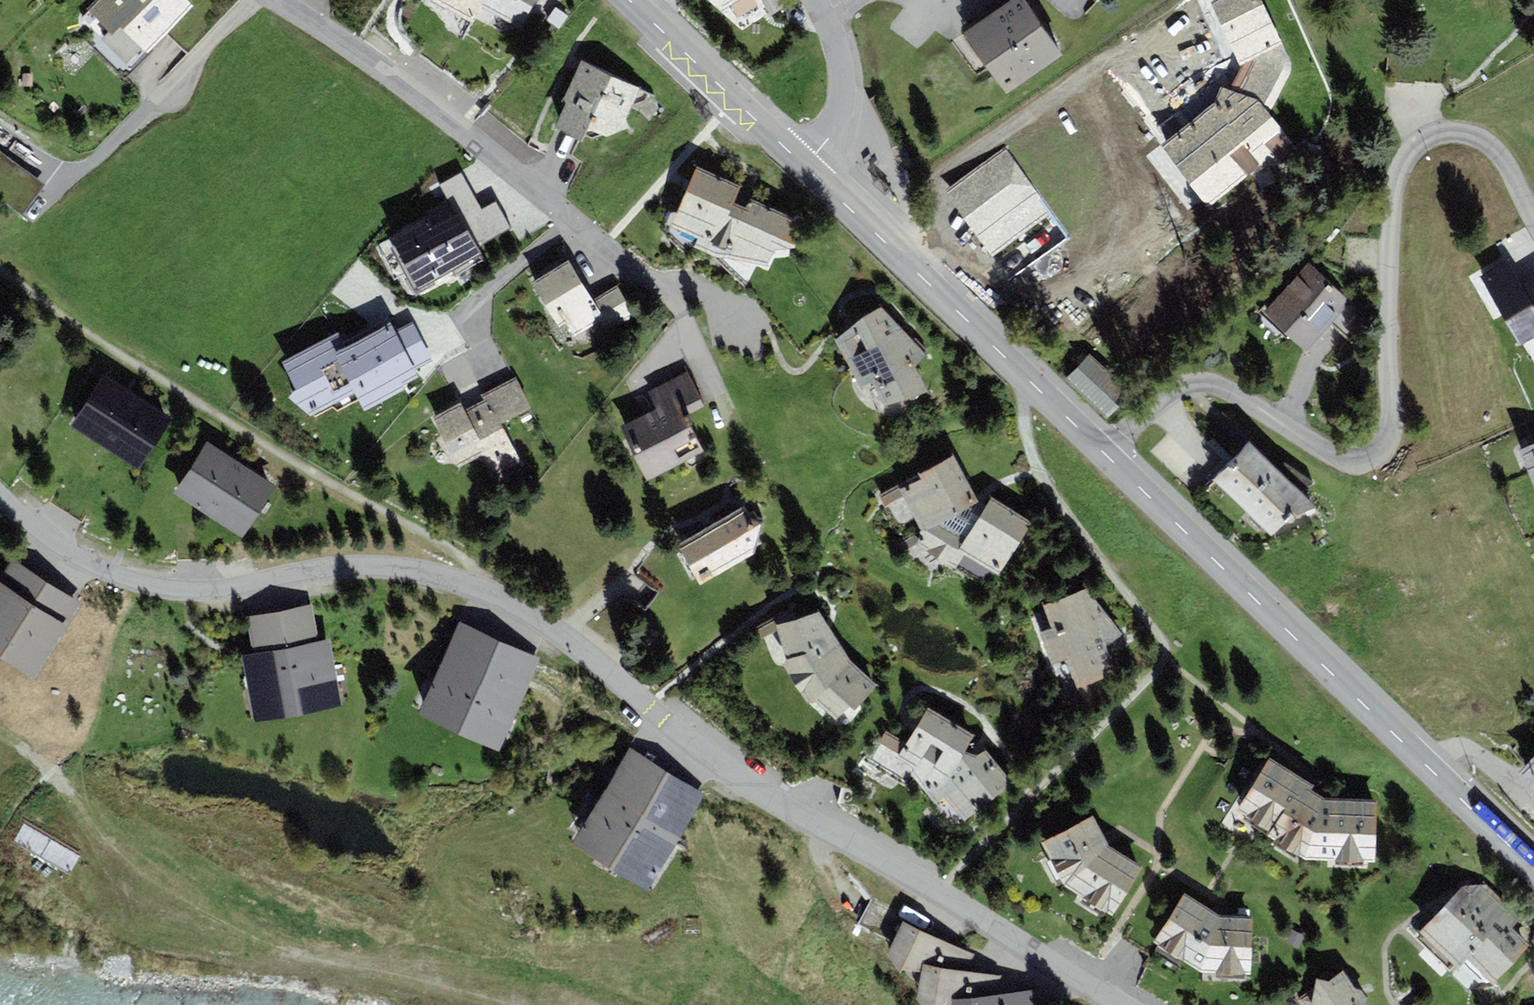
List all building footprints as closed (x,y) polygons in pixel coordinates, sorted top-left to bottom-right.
[(86,8),(110,31),(102,39),(126,63),(142,47),(147,53),(193,6),(187,0),(94,0),(86,8)] [(478,2),(480,0),(440,0),(472,16),(478,2)] [(478,2),(523,25),(535,0),(480,0),(478,2)] [(738,0),(709,0),(722,11),(738,0)] [(1007,93),(1063,55),(1025,0),(1009,0),(964,31),(1007,93)] [(1232,91),(1256,101),(1266,114),(1289,74),(1288,61),(1261,0),(1219,0),(1217,2),(1247,61),(1232,91)] [(639,89),(581,61),(555,126),(582,141),(589,129),(607,136),(628,127),(625,119),(639,89)] [(1291,147),(1266,114),(1256,101),(1232,91),(1220,90),(1210,99),(1211,105),(1163,143),(1212,206),(1260,167),(1287,165),(1291,147)] [(944,192),(971,229),(1024,190),(998,153),(944,192)] [(694,247),(712,254),(734,202),(741,185),(697,166),(671,226),(697,238),(694,247)] [(429,216),(390,238),(419,290),(452,271),(455,276),(485,260),(478,246),(512,228),(497,201),(482,209),(462,172),(440,184),(456,212),(433,225),(429,216)] [(746,207),(734,202),(712,254),(766,265),(774,249),(796,247),(797,243),(794,218),(749,198),(746,207)] [(592,299),(569,261),(533,282),(559,325),(565,321),(574,335),(600,320),(607,330),(634,314),(617,285),(592,299)] [(1263,310),(1305,349),(1349,302),(1307,262),(1263,310)] [(1533,337),(1533,275),(1521,283),(1519,278),(1490,295),(1519,345),(1533,337)] [(926,355),(881,307),(836,339),(861,388),(872,382),(886,407),(927,391),(915,367),(926,355)] [(338,331),(281,362),(297,391),(288,396),(311,417),(356,393),(365,411),(404,390),(402,386),(419,377),(415,369),(434,359),(413,320),(395,330),(390,321),(346,345),(338,331)] [(1091,353),(1066,379),(1108,419),(1133,393),(1091,353)] [(621,427),(647,479),(703,451),(685,416),(705,406),(687,371),(647,391),(656,409),(621,427)] [(70,426),(104,448),(138,396),(104,374),(70,426)] [(461,402),(433,416),(458,467),(484,454),(494,473),(520,460),(502,423),(532,408),(516,376),(481,394),(484,400),(465,409),(461,402)] [(104,448),(137,469),(171,418),(138,396),(104,448)] [(173,493),(207,515),(241,464),(206,442),(173,493)] [(1309,499),(1249,442),(1214,479),(1273,536),(1293,517),(1315,506),(1309,499)] [(1533,488),(1533,444),(1519,450),(1533,488)] [(978,502),(953,455),(919,474),(921,478),(900,489),(921,529),(918,545),(955,569),(964,554),(1001,576),(1032,522),(991,497),(986,506),(978,502)] [(207,515),(242,537),(275,486),(241,464),(207,515)] [(678,544),(700,584),(739,561),(743,563),(752,558),(764,522),(750,518),(743,506),(678,544)] [(1,656),(48,581),(12,558),(0,577),(0,655),(1,656)] [(82,602),(48,581),(1,656),(35,677),(82,602)] [(1086,588),(1043,605),(1052,628),(1040,632),(1054,666),(1068,661),(1077,688),(1119,673),(1108,644),(1123,634),(1086,588)] [(253,720),(340,705),(328,638),(317,640),(311,606),(247,618),(253,653),(242,655),(253,720)] [(847,720),(876,683),(850,658),(819,611),(777,625),(791,676),(802,694),(847,720)] [(417,714),(499,749),(540,657),(458,621),(417,714)] [(935,803),(943,791),(965,751),(974,736),(928,707),(906,743),(885,731),(871,759),(906,780),(913,775),(935,803)] [(703,793),(630,748),(572,843),(645,888),(703,793)] [(977,755),(965,751),(943,791),(965,821),(1013,782),(986,750),(977,755)] [(1519,769),(1533,786),(1533,756),(1519,769)] [(1313,785),(1269,757),(1237,812),(1305,859),(1374,860),(1376,799),(1326,798),(1311,789),(1313,785)] [(1113,915),(1143,866),(1109,844),(1092,814),(1043,842),(1064,886),(1113,915)] [(1458,967),(1466,958),(1512,910),(1486,885),(1463,886),(1420,932),(1458,967)] [(1218,915),(1185,893),(1154,942),(1200,972),(1251,974),(1253,916),(1218,915)] [(1522,918),(1512,910),(1466,958),(1493,983),(1530,944),(1513,928),(1522,918)] [(887,952),(918,981),(922,965),(968,972),(974,954),(902,921),(887,952)] [(968,972),(922,965),(918,981),(915,998),(923,1004),(953,1004),(952,999),(1001,993),(1001,975),(968,972)] [(1343,970),(1329,981),(1317,978),(1314,987),(1298,999),(1302,1004),(1366,1004),(1368,999),(1361,990),(1355,988),(1343,970)] [(1001,993),(952,999),(953,1004),(1033,1004),(1033,989),(1001,993)]
